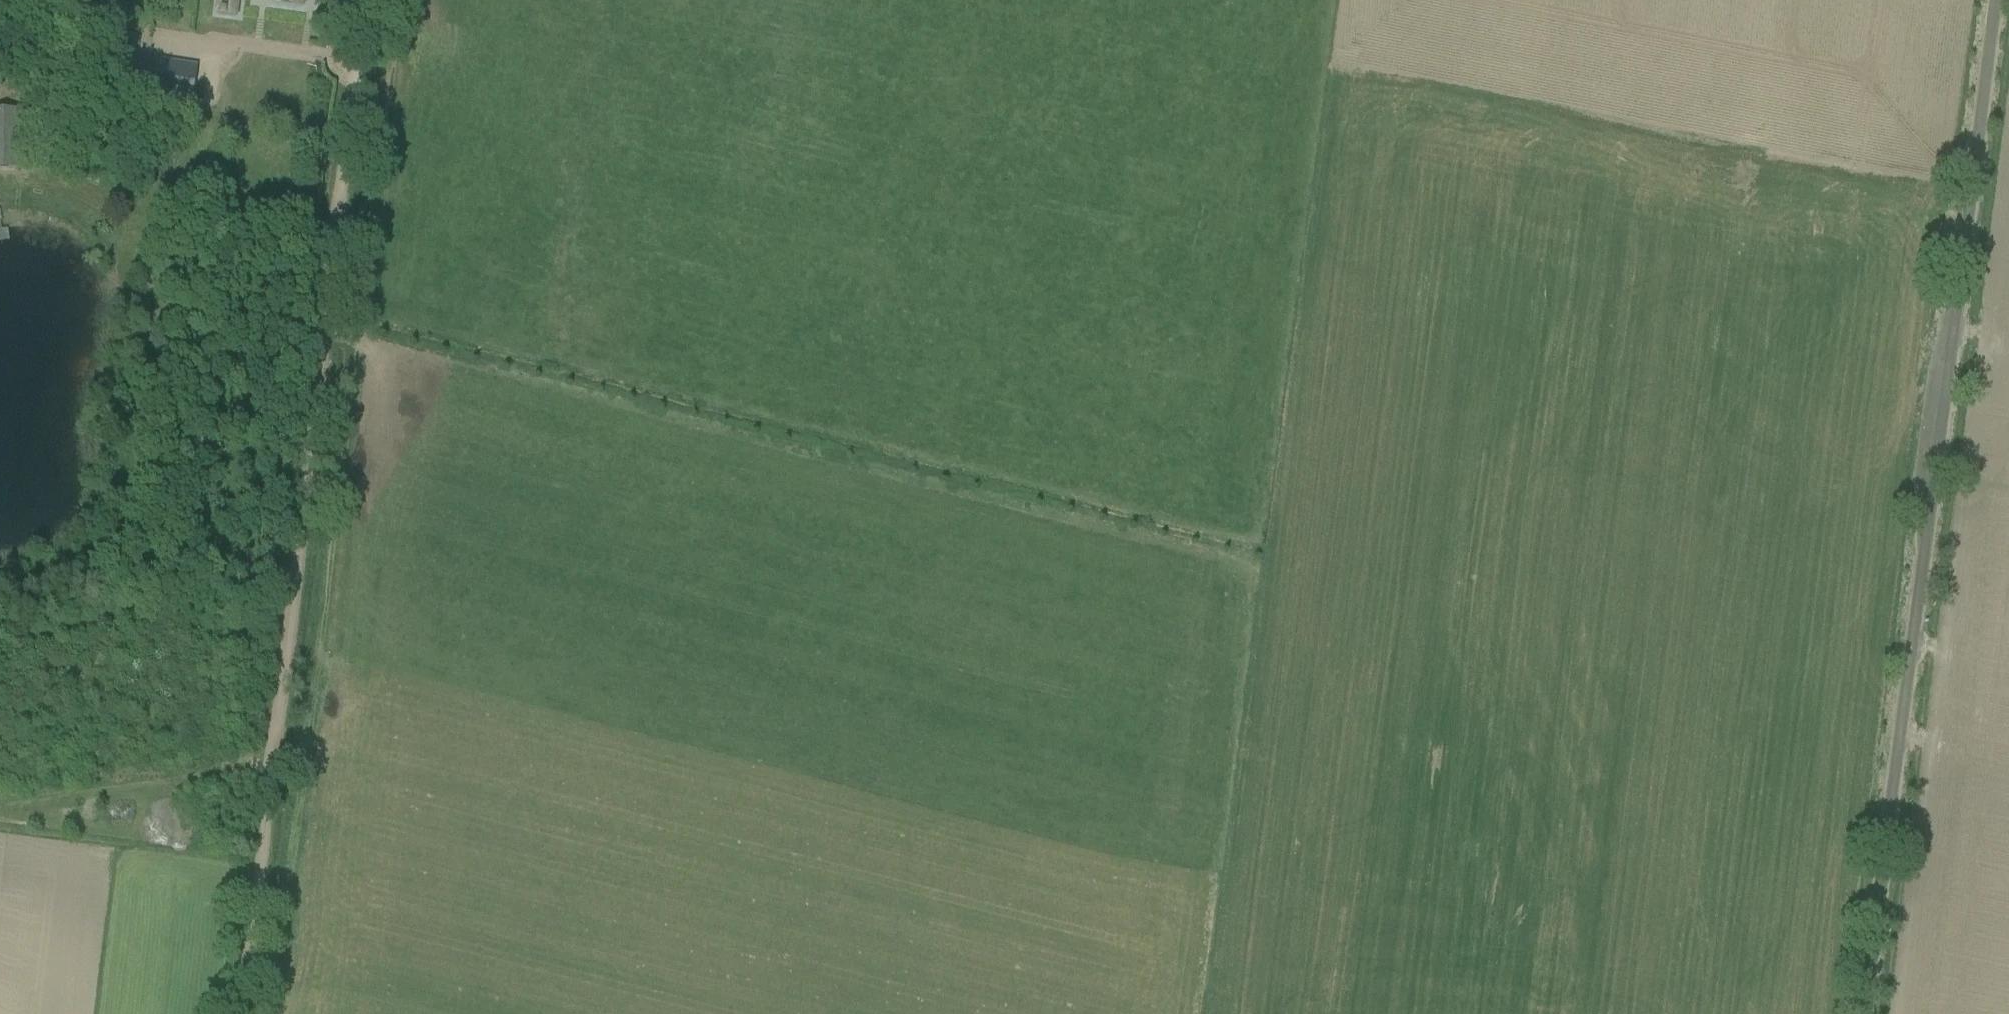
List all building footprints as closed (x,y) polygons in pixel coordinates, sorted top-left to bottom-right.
[(215,15),(219,15),(219,16),(225,16),(235,17),(237,0),(217,0),(215,15)] [(23,172),(23,112),(0,112),(0,172),(23,172)]
